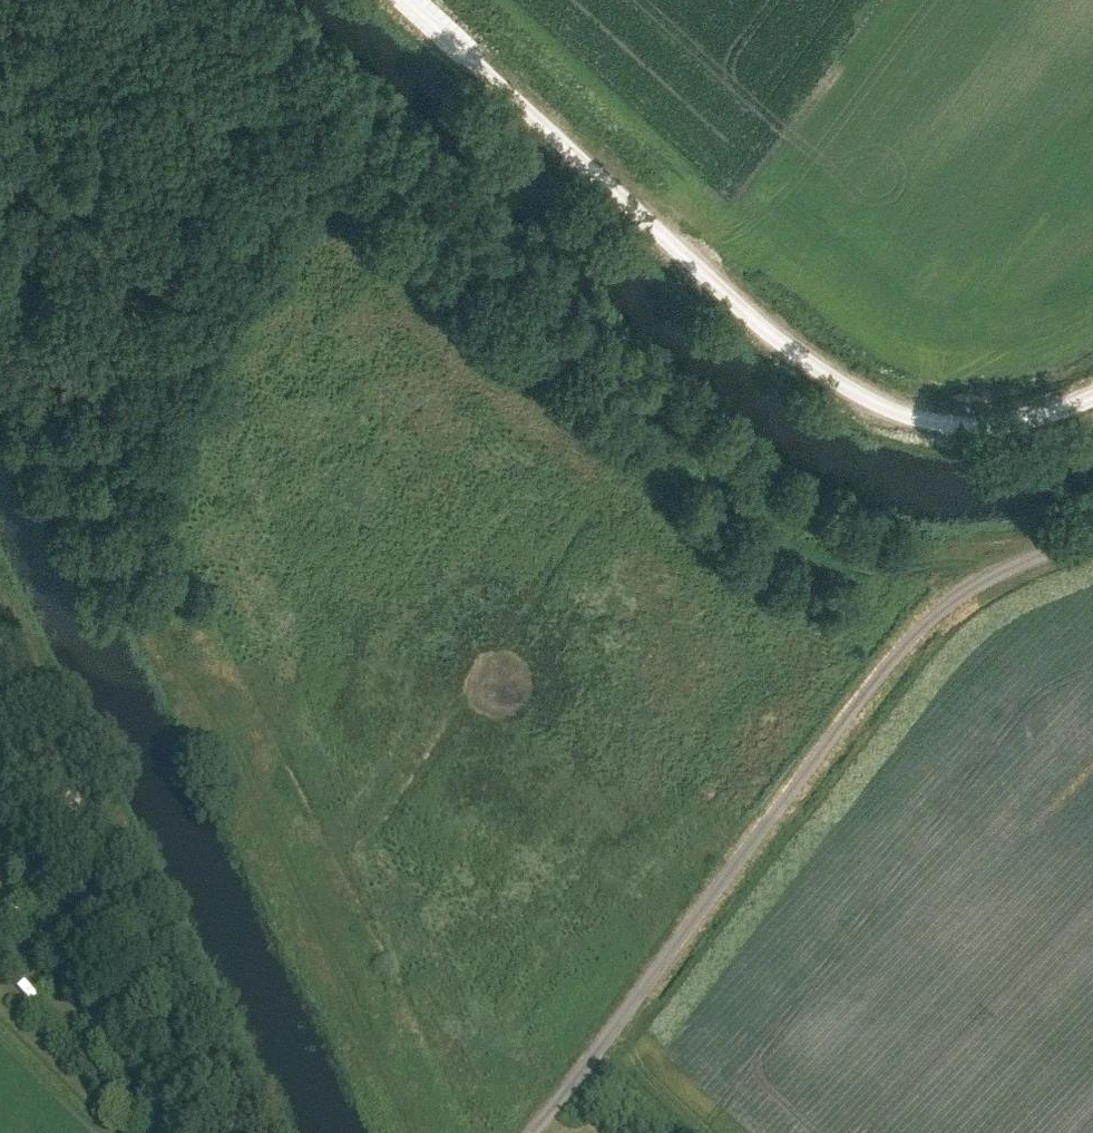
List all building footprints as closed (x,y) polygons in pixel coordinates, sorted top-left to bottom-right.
[(33,979),(21,986),(32,1007),(44,1001),(33,979)]
